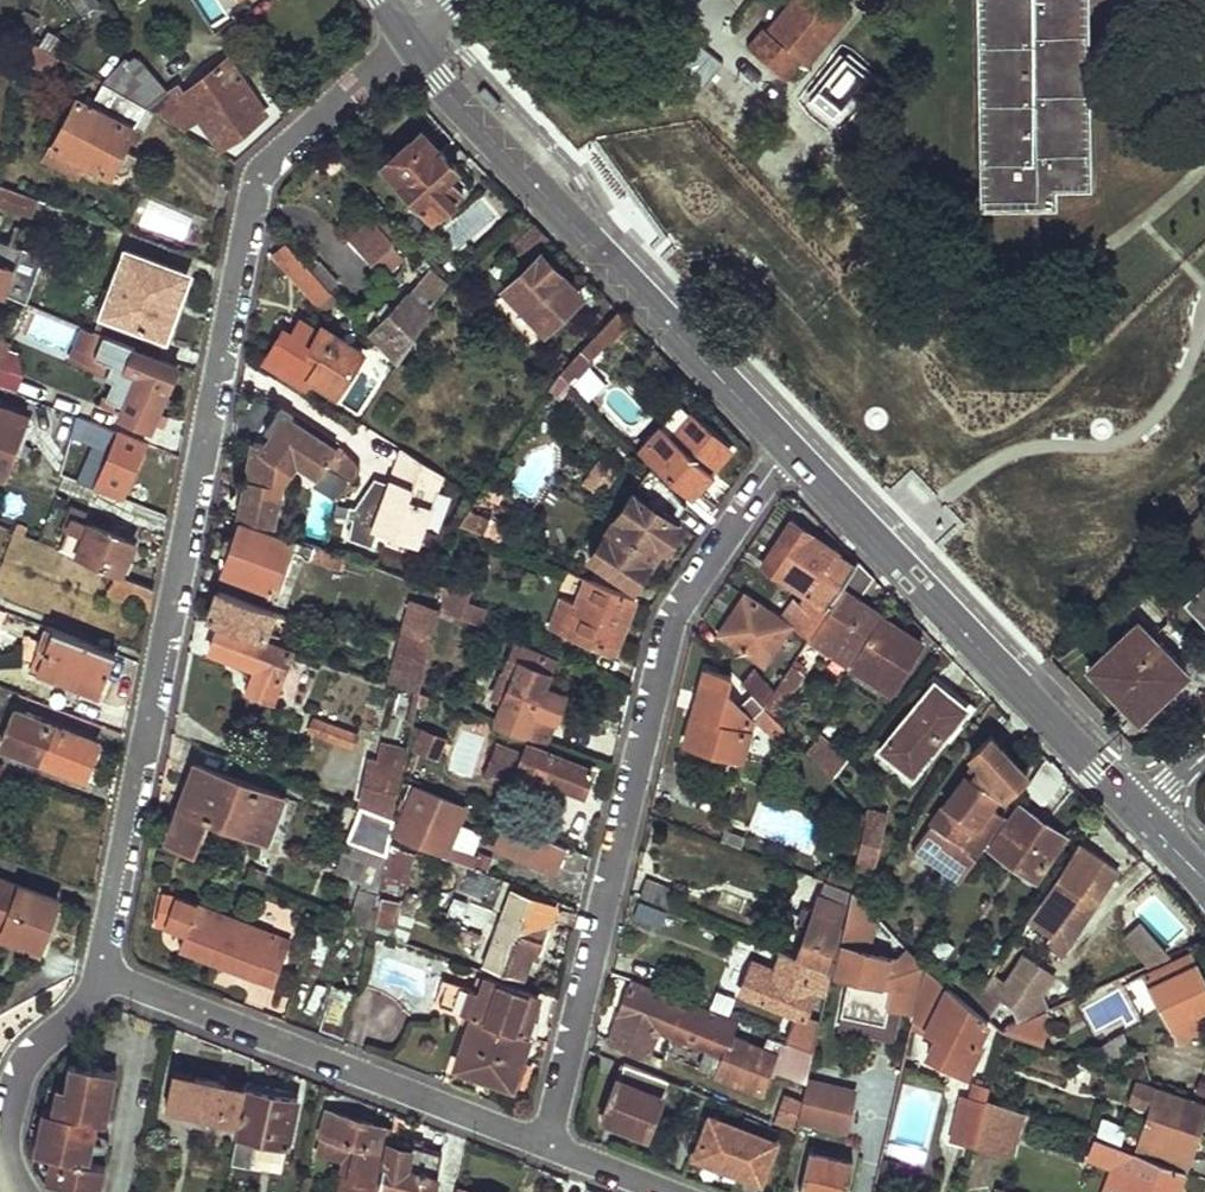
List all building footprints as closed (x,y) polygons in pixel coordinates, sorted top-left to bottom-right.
[(84,13),(98,3),(97,0),(75,0),(84,13)] [(767,33),(760,27),(743,47),(784,80),(800,60),(804,64),(847,9),(836,0),(792,0),(767,33)] [(980,200),(1055,200),(1055,181),(1090,181),(1087,0),(977,0),(980,200)] [(29,12),(17,32),(26,37),(29,39),(41,19),(29,12)] [(70,42),(55,33),(38,44),(55,54),(61,57),(70,42)] [(26,37),(20,65),(45,73),(55,54),(38,44),(29,39),(26,37)] [(116,55),(92,76),(97,79),(124,95),(150,76),(131,55),(122,61),(116,55)] [(166,93),(147,109),(181,129),(196,117),(218,147),(263,113),(225,59),(179,94),(174,86),(166,93)] [(150,76),(124,95),(141,105),(147,109),(166,93),(150,76)] [(76,95),(45,157),(73,172),(81,159),(89,163),(109,175),(113,168),(122,173),(131,170),(137,155),(123,148),(133,128),(131,127),(141,105),(124,95),(97,79),(86,101),(76,95)] [(426,140),(392,172),(402,182),(400,185),(432,219),(461,193),(447,176),(456,168),(438,148),(435,151),(426,140)] [(81,159),(73,172),(82,177),(89,163),(81,159)] [(0,181),(0,201),(32,213),(38,196),(0,181)] [(496,215),(482,199),(475,205),(472,201),(440,228),(457,248),(496,215)] [(181,242),(190,216),(149,202),(139,227),(181,242)] [(402,235),(387,218),(380,224),(373,215),(350,236),(374,262),(378,259),(386,267),(400,254),(392,245),(402,235)] [(534,225),(511,246),(524,259),(546,237),(534,225)] [(3,291),(19,246),(0,238),(0,290),(3,291)] [(331,293),(286,243),(274,255),(318,304),(331,293)] [(127,249),(95,329),(158,353),(173,314),(166,312),(181,270),(127,249)] [(541,253),(502,289),(526,313),(520,318),(530,329),(536,324),(543,331),(581,295),(541,253)] [(426,275),(369,332),(398,363),(443,292),(426,275)] [(290,317),(264,360),(299,381),(303,372),(329,390),(356,347),(313,322),(310,329),(290,317)] [(602,326),(563,368),(574,380),(591,360),(590,358),(610,336),(602,326)] [(134,377),(119,416),(149,428),(175,365),(119,344),(109,366),(134,377)] [(618,386),(603,402),(622,421),(637,406),(618,386)] [(296,415),(284,407),(280,412),(293,421),(296,415)] [(6,453),(18,415),(0,408),(0,451),(6,453)] [(255,444),(241,519),(242,520),(275,531),(283,487),(298,465),(319,478),(326,468),(337,451),(293,421),(280,412),(266,433),(277,440),(273,447),(255,444)] [(692,413),(674,434),(710,467),(729,448),(692,413)] [(646,437),(660,449),(655,454),(678,478),(672,484),(689,502),(706,521),(711,513),(717,505),(703,490),(694,494),(690,490),(710,467),(674,434),(660,421),(646,437)] [(121,426),(117,433),(142,443),(145,437),(121,426)] [(117,433),(96,484),(119,494),(142,443),(117,433)] [(346,450),(341,444),(337,451),(326,468),(331,472),(346,450)] [(346,450),(331,472),(349,484),(356,474),(358,463),(346,450)] [(444,474),(404,450),(375,529),(417,545),(444,474)] [(2,476),(10,455),(6,453),(0,451),(0,475),(2,476)] [(597,498),(617,475),(598,459),(578,482),(597,498)] [(653,464),(589,555),(632,583),(660,542),(665,546),(679,523),(677,522),(689,502),(672,484),(653,464)] [(351,543),(367,546),(382,485),(366,481),(351,543)] [(479,495),(460,525),(487,536),(495,518),(489,515),(494,504),(479,495)] [(84,534),(75,557),(115,574),(123,577),(134,539),(73,513),(67,526),(84,534)] [(242,520),(235,538),(226,535),(221,549),(231,553),(224,572),(247,581),(246,586),(277,599),(295,551),(341,567),(343,563),(364,570),(367,564),(356,560),(332,551),(275,531),(242,520)] [(789,523),(760,567),(826,608),(838,590),(855,566),(789,523)] [(67,526),(58,550),(75,557),(84,534),(67,526)] [(332,551),(356,560),(360,547),(336,539),(332,551)] [(841,591),(810,641),(885,689),(901,664),(905,666),(919,642),(857,602),(872,577),(865,570),(857,562),(855,566),(838,590),(841,591)] [(1179,593),(1204,621),(1204,569),(1179,593)] [(115,574),(108,594),(148,608),(152,587),(123,577),(115,574)] [(441,610),(440,611),(444,612),(460,618),(483,627),(489,608),(466,600),(470,583),(448,576),(441,610)] [(552,625),(613,649),(635,598),(589,579),(577,606),(562,601),(552,625)] [(219,592),(211,616),(266,636),(265,638),(277,642),(279,635),(267,632),(274,611),(219,592)] [(742,597),(718,633),(763,664),(788,628),(742,597)] [(441,610),(413,602),(404,634),(433,644),(440,611),(441,610)] [(806,613),(796,629),(807,638),(820,617),(813,611),(806,613)] [(444,612),(435,656),(451,660),(460,618),(444,612)] [(1137,616),(1088,662),(1136,710),(1185,666),(1137,616)] [(218,624),(209,653),(255,668),(248,690),(273,699),(291,649),(218,624)] [(52,627),(36,669),(99,694),(115,651),(52,627)] [(404,634),(391,682),(416,690),(423,692),(433,644),(404,634)] [(516,644),(495,696),(505,699),(496,723),(547,745),(567,694),(545,687),(555,659),(516,644)] [(773,688),(761,705),(768,713),(797,669),(788,664),(773,688)] [(702,668),(682,743),(740,760),(752,714),(742,703),(727,687),(731,676),(702,668)] [(751,695),(761,705),(773,688),(754,671),(742,685),(751,695)] [(933,681),(879,750),(912,775),(965,706),(933,681)] [(416,722),(423,692),(416,690),(410,720),(416,722)] [(761,705),(751,695),(742,703),(752,714),(773,737),(782,728),(768,713),(761,705)] [(15,712),(1,746),(85,775),(98,742),(15,712)] [(314,716),(309,731),(324,736),(330,722),(314,716)] [(330,722),(324,736),(352,746),(356,731),(330,722)] [(781,746),(791,737),(782,728),(773,737),(781,746)] [(447,739),(423,730),(417,747),(440,756),(447,739)] [(822,730),(802,749),(830,779),(848,757),(822,730)] [(988,736),(969,754),(974,760),(913,846),(960,878),(1003,815),(989,806),(997,794),(988,788),(995,782),(1006,793),(1024,772),(988,736)] [(98,742),(85,775),(99,780),(111,747),(98,742)] [(406,768),(409,752),(384,742),(378,760),(402,768),(406,768)] [(528,744),(511,789),(541,801),(549,780),(582,792),(591,768),(528,744)] [(372,757),(361,804),(391,815),(402,768),(378,760),(372,757)] [(1046,758),(1024,790),(1039,806),(1045,797),(1047,800),(1063,776),(1046,758)] [(198,763),(191,780),(277,811),(284,793),(198,763)] [(191,780),(169,839),(195,849),(206,817),(266,839),(277,811),(191,780)] [(1006,793),(995,782),(988,788),(997,794),(1002,798),(1006,793)] [(417,786),(398,833),(474,862),(477,853),(472,851),(449,842),(458,821),(464,805),(417,786)] [(361,804),(349,837),(387,850),(388,845),(395,816),(391,815),(361,804)] [(866,807),(854,861),(870,870),(883,813),(866,807)] [(1024,807),(995,851),(1042,881),(1071,839),(1024,807)] [(458,821),(449,842),(472,851),(479,830),(458,821)] [(744,836),(727,830),(724,839),(742,845),(744,836)] [(349,837),(338,868),(367,877),(354,917),(371,924),(380,884),(387,850),(349,837)] [(535,839),(530,854),(560,866),(567,851),(535,839)] [(1116,870),(1075,842),(1026,919),(1047,931),(1056,921),(1069,904),(1086,914),(1116,870)] [(407,893),(417,855),(388,845),(387,850),(380,884),(407,893)] [(477,853),(474,862),(480,864),(483,855),(477,853)] [(826,878),(797,957),(830,969),(848,886),(826,878)] [(0,879),(0,940),(2,933),(41,947),(59,901),(0,879)] [(644,880),(639,898),(666,908),(672,891),(644,880)] [(510,891),(482,962),(522,979),(533,951),(539,953),(556,909),(510,891)] [(292,941),(178,896),(171,927),(186,933),(180,949),(274,985),(292,941)] [(409,904),(384,897),(379,927),(405,937),(409,904)] [(854,898),(834,971),(882,983),(884,980),(919,990),(924,966),(914,955),(885,941),(887,931),(867,926),(870,917),(854,898)] [(1056,921),(1073,932),(1086,914),(1069,904),(1056,921)] [(1151,941),(1139,927),(1128,937),(1140,951),(1151,941)] [(0,940),(0,941),(37,955),(41,947),(2,933),(0,940)] [(1164,956),(1151,941),(1140,951),(1150,963),(1164,956)] [(797,957),(778,950),(772,967),(755,961),(743,993),(795,1013),(785,1037),(789,1038),(806,1044),(813,1047),(818,1023),(803,1016),(814,987),(825,991),(830,969),(797,957)] [(1145,972),(1181,1038),(1204,1025),(1204,982),(1189,952),(1145,972)] [(919,990),(912,1020),(928,1027),(925,1031),(937,1036),(929,1056),(966,1074),(981,1044),(976,1042),(988,1019),(971,1005),(924,966),(919,990)] [(439,1000),(474,1013),(524,1033),(540,993),(489,974),(487,979),(482,991),(474,988),(448,978),(439,1000)] [(474,988),(482,991),(487,979),(478,975),(474,988)] [(630,981),(611,1035),(647,1051),(656,1029),(669,1033),(678,1008),(681,999),(630,981)] [(336,986),(323,1031),(345,1040),(356,992),(336,986)] [(995,994),(983,986),(971,1005),(983,1013),(995,994)] [(1044,1010),(1035,991),(998,1009),(1007,1027),(1040,1012),(1044,1010)] [(474,1013),(439,1000),(438,1002),(465,1012),(473,1015),(474,1013)] [(678,1008),(669,1033),(709,1049),(703,1066),(718,1071),(732,1032),(737,1019),(722,1014),(719,1023),(678,1008)] [(473,1015),(465,1012),(462,1021),(469,1024),(473,1015)] [(1047,1029),(1040,1012),(1007,1027),(1002,1030),(1043,1044),(1047,1029)] [(469,1024),(454,1064),(511,1084),(529,1035),(524,1033),(474,1013),(473,1015),(469,1024)] [(777,1050),(732,1032),(718,1071),(764,1088),(777,1050)] [(789,1038),(782,1061),(798,1067),(806,1044),(789,1038)] [(68,1061),(59,1110),(44,1105),(34,1149),(60,1155),(55,1181),(64,1182),(62,1191),(99,1191),(105,1161),(88,1158),(80,1156),(89,1116),(97,1118),(106,1121),(116,1070),(68,1061)] [(624,1062),(603,1119),(647,1134),(665,1086),(676,1089),(679,1083),(624,1062)] [(244,1086),(170,1072),(164,1106),(237,1119),(244,1086)] [(297,1091),(245,1080),(244,1086),(237,1119),(234,1131),(286,1142),(297,1091)] [(964,1095),(953,1140),(974,1146),(986,1098),(988,1085),(976,1082),(972,1097),(964,1095)] [(1204,1107),(1204,1105),(1141,1083),(1134,1102),(1151,1108),(1137,1150),(1184,1167),(1204,1107)] [(819,1097),(844,1103),(846,1097),(820,1091),(819,1097)] [(798,1113),(801,1101),(783,1094),(775,1118),(796,1126),(798,1113)] [(844,1103),(819,1097),(815,1118),(840,1124),(844,1103)] [(1025,1111),(989,1099),(978,1143),(1016,1152),(1025,1111)] [(324,1109),(318,1137),(345,1144),(356,1146),(343,1191),(376,1191),(390,1128),(324,1109)] [(394,1112),(390,1128),(376,1191),(431,1191),(441,1150),(395,1136),(400,1115),(394,1112)] [(97,1118),(89,1116),(80,1156),(88,1158),(97,1118)] [(709,1116),(696,1155),(762,1179),(775,1139),(709,1116)] [(1097,1139),(1122,1148),(1129,1127),(1105,1118),(1097,1139)] [(1097,1139),(1090,1158),(1112,1167),(1116,1156),(1132,1161),(1121,1191),(1175,1191),(1183,1170),(1122,1148),(1097,1139)] [(356,1146),(345,1144),(334,1191),(343,1191),(356,1146)] [(801,1191),(847,1191),(854,1163),(808,1152),(801,1191)] [(1106,1191),(1121,1191),(1132,1161),(1116,1156),(1112,1167),(1115,1167),(1106,1191)]
